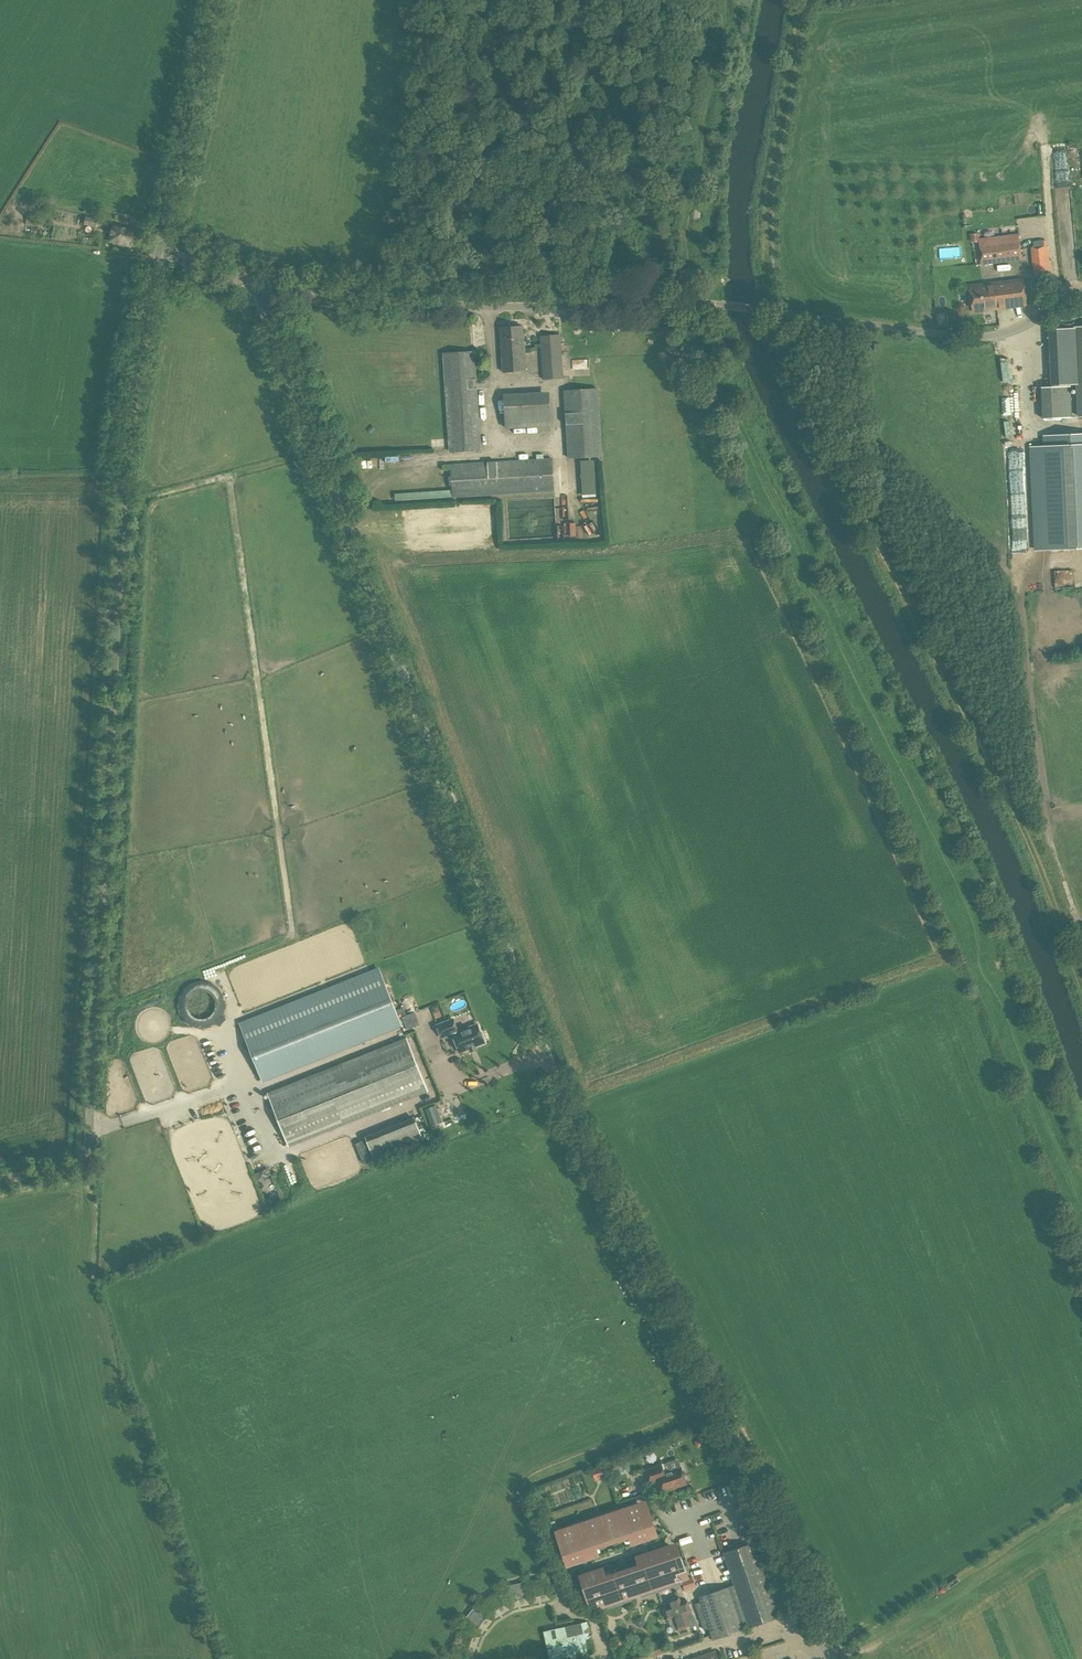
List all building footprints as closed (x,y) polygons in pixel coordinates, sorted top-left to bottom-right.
[(26,214),(25,224),(31,226),(29,232),(36,233),(37,226),(40,227),(41,216),(26,214)] [(84,224),(95,227),(97,218),(86,216),(84,224)] [(133,230),(114,224),(109,239),(129,245),(133,230)] [(1021,260),(1019,238),(1007,239),(1006,237),(999,237),(999,240),(978,242),(981,264),(1021,260)] [(1035,279),(1051,277),(1046,239),(1032,241),(1033,247),(1030,247),(1035,279)] [(1023,280),(989,284),(969,286),(972,311),(1026,305),(1023,280)] [(503,372),(526,371),(523,326),(500,327),(503,372)] [(1074,327),(1074,328),(1077,383),(1078,417),(1081,417),(1081,327),(1074,327)] [(1077,383),(1074,328),(1049,330),(1052,385),(1077,383)] [(543,379),(563,377),(560,342),(540,344),(543,379)] [(443,353),(449,452),(481,450),(475,351),(443,353)] [(583,366),(583,357),(567,357),(567,366),(583,366)] [(1072,417),(1070,386),(1042,387),(1043,419),(1072,417)] [(568,457),(601,455),(597,388),(564,390),(568,457)] [(548,392),(503,394),(505,427),(550,425),(548,392)] [(1081,547),(1081,433),(1043,435),(1043,446),(1032,447),(1037,549),(1081,547)] [(396,451),(397,463),(409,463),(408,450),(396,451)] [(536,458),(464,463),(450,464),(452,490),(395,493),(395,500),(452,497),(455,497),(455,500),(465,499),(465,496),(554,491),(552,457),(543,458),(543,453),(536,454),(536,458)] [(402,1026),(380,971),(241,1026),(263,1081),(402,1026)] [(217,988),(214,986),(211,984),(208,983),(205,982),(202,982),(200,982),(198,982),(195,983),(194,984),(191,985),(190,985),(188,987),(186,988),(185,990),(183,992),(182,993),(181,995),(181,997),(180,1000),(180,1002),(179,1005),(180,1008),(180,1011),(181,1013),(182,1014),(183,1016),(184,1018),(185,1019),(188,1022),(190,1023),(192,1025),(195,1026),(197,1026),(199,1027),(202,1027),(204,1027),(206,1026),(209,1026),(212,1024),(213,1023),(215,1022),(220,1024),(224,1019),(222,1014),(223,1012),(223,1009),(224,1007),(224,1005),(224,1002),(224,1000),(223,998),(222,996),(221,993),(220,991),(219,990),(217,988)] [(415,1012),(402,1017),(407,1030),(420,1025),(415,1012)] [(485,1042),(484,1040),(485,1039),(482,1032),(481,1033),(477,1024),(458,1031),(453,1019),(437,1025),(442,1037),(453,1033),(460,1052),(470,1048),(471,1049),(475,1048),(475,1046),(485,1042)] [(267,1093),(284,1136),(288,1146),(428,1091),(407,1037),(267,1093)] [(210,1054),(218,1072),(224,1070),(217,1051),(210,1054)] [(200,1110),(217,1104),(215,1099),(199,1105),(200,1110)] [(176,1118),(197,1110),(193,1101),(173,1108),(176,1118)] [(442,1122),(436,1105),(426,1109),(432,1125),(442,1122)] [(423,1140),(414,1118),(366,1137),(375,1159),(423,1140)] [(287,1175),(295,1173),(291,1156),(282,1159),(287,1175)] [(266,1198),(269,1205),(275,1203),(272,1195),(266,1198)] [(613,1461),(591,1469),(595,1481),(617,1473),(613,1461)] [(624,1462),(617,1464),(620,1473),(627,1471),(624,1462)] [(664,1490),(687,1483),(681,1466),(664,1472),(662,1463),(647,1468),(651,1481),(660,1478),(664,1490)] [(561,1529),(572,1562),(582,1559),(577,1545),(602,1537),(601,1534),(609,1531),(610,1535),(635,1526),(639,1540),(649,1537),(638,1504),(603,1515),(605,1519),(597,1521),(596,1518),(561,1529)] [(778,1616),(753,1542),(724,1552),(749,1626),(778,1616)] [(585,1574),(596,1607),(631,1596),(629,1592),(637,1590),(638,1593),(681,1579),(671,1546),(646,1554),(651,1567),(632,1574),(633,1577),(625,1580),(624,1576),(599,1585),(594,1571),(585,1574)] [(682,1580),(685,1591),(696,1588),(692,1577),(682,1580)] [(547,1594),(544,1580),(531,1583),(534,1597),(547,1594)] [(527,1598),(523,1584),(510,1587),(514,1601),(527,1598)] [(699,1597),(713,1638),(743,1628),(728,1587),(730,1592),(701,1602),(699,1597)] [(486,1600),(493,1612),(505,1605),(497,1593),(486,1600)] [(669,1606),(663,1608),(667,1619),(673,1617),(677,1630),(689,1626),(685,1613),(691,1612),(687,1600),(681,1602),(679,1596),(667,1600),(669,1606)] [(467,1619),(478,1628),(486,1618),(475,1609),(467,1619)] [(692,1612),(686,1614),(690,1627),(696,1625),(692,1612)] [(790,1620),(785,1623),(792,1636),(797,1634),(790,1620)] [(551,1630),(558,1658),(561,1658),(594,1652),(591,1639),(592,1639),(591,1634),(590,1635),(587,1622),(551,1630)] [(455,1644),(468,1649),(473,1637),(459,1632),(455,1644)]
